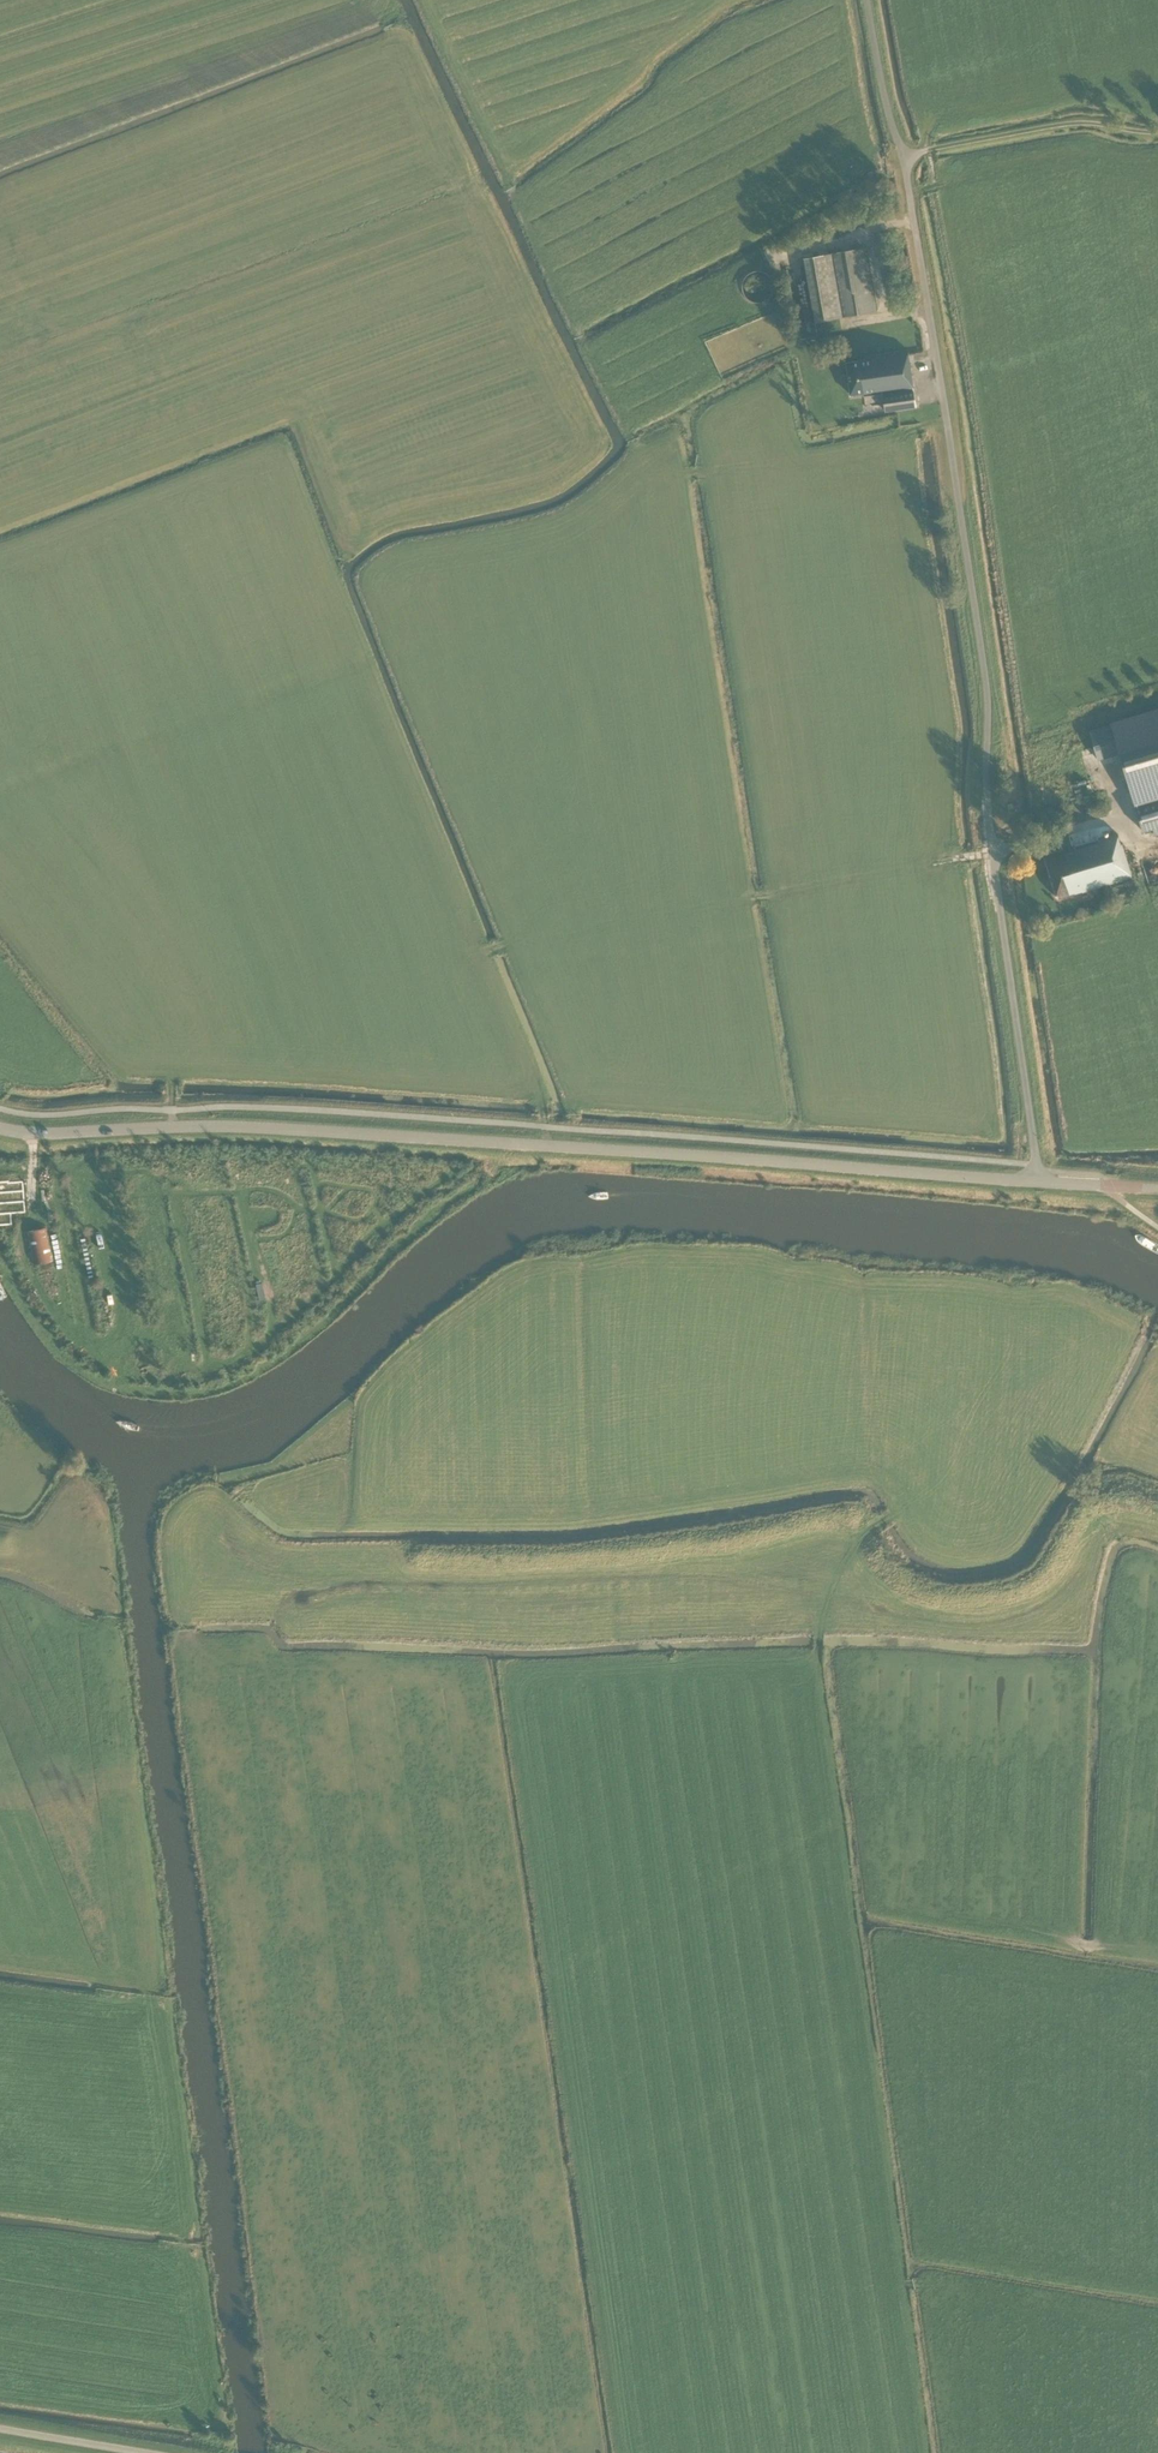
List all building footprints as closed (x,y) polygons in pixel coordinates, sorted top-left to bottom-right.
[(804,258),(816,321),(877,310),(865,247),(804,258)] [(917,407),(909,350),(888,353),(889,356),(859,361),(859,362),(847,364),(851,395),(864,393),(864,396),(883,393),(886,412),(917,407)] [(1120,754),(1143,832),(1153,829),(1155,836),(1157,835),(1157,712),(1090,732),(1098,760),(1120,754)] [(1046,852),(1058,897),(1133,875),(1124,843),(1122,843),(1119,831),(1046,852)] [(23,1215),(20,1174),(7,1175),(7,1174),(0,1175),(0,1217),(10,1217),(10,1216),(23,1215)] [(53,1261),(46,1228),(27,1232),(35,1265),(53,1261)]
